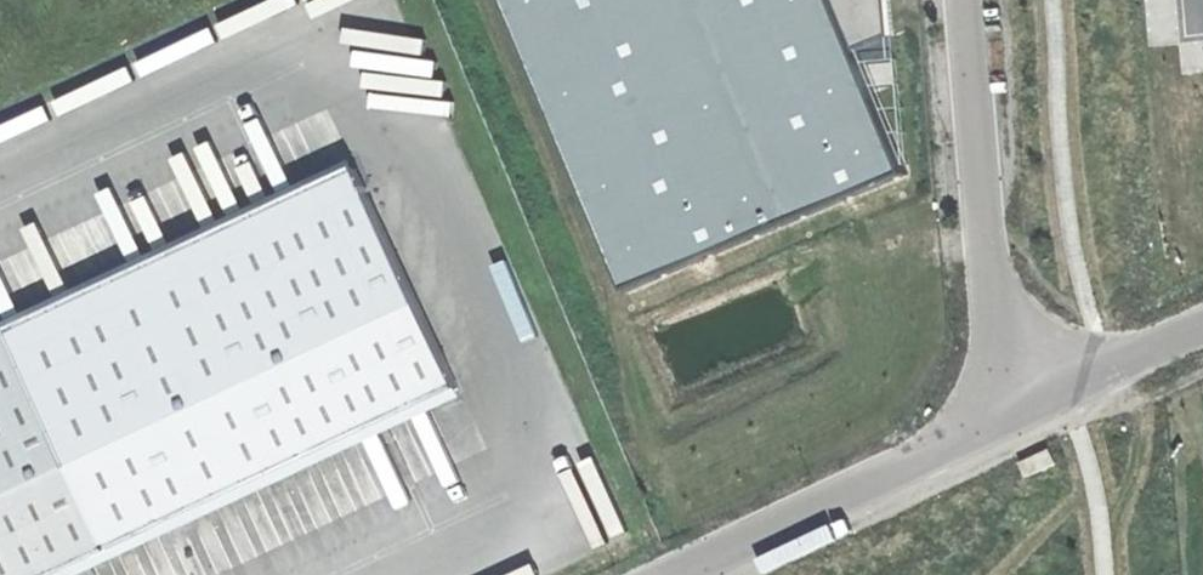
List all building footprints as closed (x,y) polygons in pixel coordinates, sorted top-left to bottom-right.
[(627,291),(903,176),(848,43),(830,0),(505,0),(627,291)] [(881,0),(830,0),(848,43),(883,27),(881,0)] [(348,154),(3,316),(9,328),(354,166),(348,154)] [(113,549),(458,387),(354,166),(9,328),(113,549)] [(9,328),(3,316),(0,318),(0,332),(9,328)] [(113,549),(9,328),(0,332),(0,574),(57,574),(113,549)]
